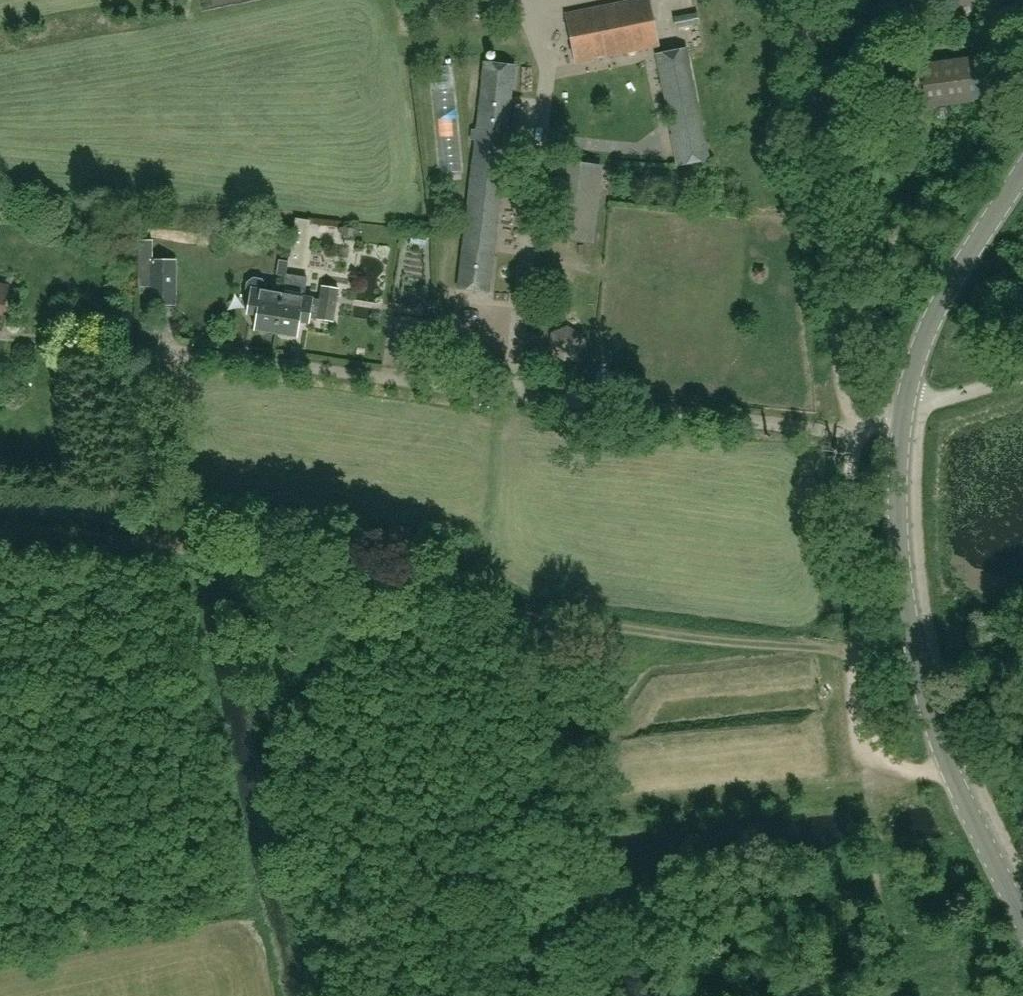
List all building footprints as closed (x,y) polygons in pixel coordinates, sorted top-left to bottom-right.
[(566,12),(576,61),(658,44),(649,0),(624,0),(566,12)] [(708,158),(686,47),(656,53),(679,164),(708,158)] [(921,63),(927,107),(1003,96),(997,52),(921,63)] [(470,133),(469,143),(475,143),(458,292),(488,295),(514,69),(484,66),(476,134),(470,133)] [(848,140),(848,148),(856,148),(855,140),(848,140)] [(150,283),(177,283),(177,259),(150,259),(150,283)] [(282,292),(275,332),(298,336),(300,320),(310,322),(310,317),(318,319),(320,311),(335,314),(339,288),(323,285),(320,299),(304,296),(303,296),(306,278),(286,275),(285,277),(282,292)] [(275,332),(282,292),(266,290),(267,284),(262,278),(253,277),(247,281),(245,290),(249,296),(247,310),(257,312),(254,329),(275,332)] [(556,335),(555,351),(570,360),(584,353),(585,336),(571,328),(556,335)]
